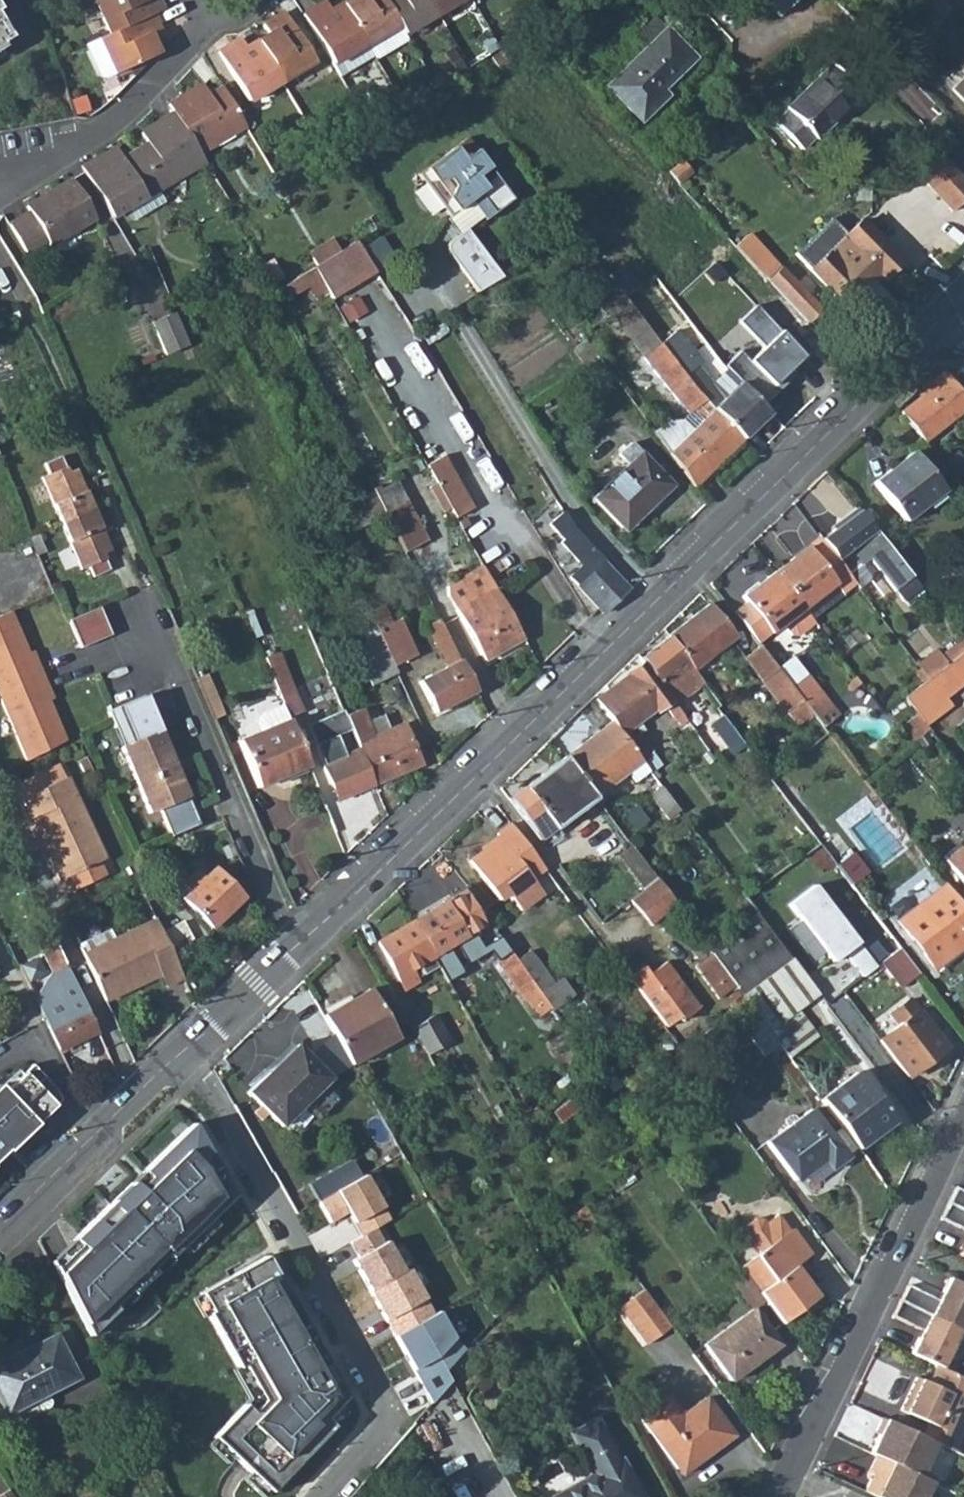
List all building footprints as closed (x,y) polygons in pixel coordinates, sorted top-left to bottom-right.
[(112,33),(156,15),(166,10),(161,0),(98,0),(112,33)] [(371,45),(404,26),(388,0),(354,0),(348,3),(371,45)] [(404,26),(408,33),(441,13),(433,0),(388,0),(404,26)] [(441,13),(464,0),(433,0),(441,13)] [(777,12),(790,0),(765,0),(777,12)] [(342,75),(377,54),(371,45),(348,3),(334,11),(329,2),(307,14),(342,75)] [(263,38),(287,80),(318,62),(288,12),(267,24),(272,34),(263,38)] [(157,16),(156,15),(112,33),(104,37),(106,42),(157,16)] [(166,36),(157,16),(106,42),(119,72),(162,54),(156,40),(166,36)] [(4,41),(1,36),(8,31),(0,17),(0,43),(4,41)] [(666,92),(698,61),(657,18),(635,39),(647,51),(608,87),(642,124),(670,97),(666,92)] [(560,29),(553,21),(541,32),(548,40),(560,29)] [(404,26),(371,45),(377,54),(380,60),(413,41),(408,33),(404,26)] [(106,42),(104,37),(89,43),(92,49),(106,42)] [(224,50),(253,100),(287,80),(263,38),(247,47),(242,39),(224,50)] [(106,42),(92,49),(102,73),(109,76),(119,72),(106,42)] [(815,138),(860,94),(829,63),(786,106),(788,109),(775,122),(800,148),(813,135),(815,138)] [(953,89),(963,100),(963,78),(953,89)] [(250,125),(226,85),(211,94),(206,85),(175,104),(180,113),(204,152),(250,125)] [(140,150),(164,190),(210,162),(204,152),(180,113),(146,133),(152,143),(140,150)] [(142,220),(171,203),(164,190),(140,150),(126,158),(120,149),(89,167),(118,217),(134,207),(142,220)] [(520,203),(481,152),(468,161),(459,149),(454,152),(428,172),(459,213),(474,202),(488,221),(491,224),(520,203)] [(938,156),(916,177),(952,213),(963,201),(963,183),(938,156)] [(54,245),(98,218),(75,180),(31,206),(34,212),(13,225),(30,252),(51,240),(54,245)] [(488,221),(474,202),(459,213),(450,220),(457,232),(468,225),(473,226),(475,231),(488,221)] [(901,260),(862,221),(813,270),(851,309),(868,292),(863,286),(878,273),(883,278),(901,260)] [(450,236),(448,241),(477,290),(502,274),(475,231),(473,226),(468,225),(457,232),(450,236)] [(341,239),(318,252),(324,264),(347,251),(341,239)] [(783,266),(777,271),(747,239),(739,245),(808,320),(822,308),(783,266)] [(334,300),(379,275),(359,244),(347,251),(324,264),(317,268),(322,278),(334,300)] [(278,302),(322,278),(317,268),(273,292),(278,302)] [(616,283),(625,295),(641,283),(632,271),(616,283)] [(646,405),(639,409),(669,451),(694,485),(742,438),(713,407),(702,394),(661,342),(625,295),(608,308),(688,412),(682,416),(672,417),(666,421),(658,410),(652,413),(646,405)] [(740,381),(769,411),(831,350),(808,324),(798,314),(782,330),(767,315),(746,335),(761,350),(735,376),(740,381)] [(169,315),(147,325),(163,357),(185,346),(169,315)] [(661,342),(702,394),(728,369),(690,321),(661,342)] [(600,358),(601,357),(588,339),(576,348),(588,365),(600,358)] [(735,376),(728,369),(702,394),(713,407),(740,381),(735,376)] [(936,386),(902,413),(926,443),(963,412),(963,394),(946,372),(933,382),(936,386)] [(713,407),(742,438),(769,411),(740,381),(713,407)] [(659,498),(673,485),(631,442),(619,454),(628,464),(593,498),(622,527),(655,494),(659,498)] [(943,490),(913,452),(874,483),(904,521),(943,490)] [(112,551),(72,460),(64,464),(59,453),(41,461),(46,471),(39,473),(80,565),(86,562),(90,572),(109,564),(105,554),(112,551)] [(472,506),(452,472),(435,481),(454,516),(472,506)] [(428,541),(399,482),(376,493),(406,552),(428,541)] [(560,524),(569,520),(559,503),(550,508),(560,524)] [(837,559),(874,530),(856,508),(841,520),(843,522),(821,538),(837,559)] [(571,522),(567,525),(569,530),(562,534),(581,555),(591,546),(576,530),(571,522)] [(853,553),(860,562),(885,543),(874,530),(837,559),(840,563),(853,553)] [(855,582),(840,563),(837,559),(821,538),(820,537),(775,571),(803,607),(812,620),(846,594),(844,591),(855,582)] [(887,546),(870,559),(903,599),(920,586),(887,546)] [(853,553),(840,563),(855,582),(858,586),(868,579),(869,574),(860,562),(853,553)] [(605,561),(594,570),(585,561),(570,576),(604,613),(631,587),(625,582),(605,561)] [(743,595),(771,632),(782,623),(791,634),(798,635),(814,623),(812,620),(803,607),(775,571),(743,595)] [(485,573),(448,594),(484,659),(521,638),(485,573)] [(68,614),(80,641),(110,629),(102,609),(98,601),(68,614)] [(390,622),(381,604),(368,610),(369,613),(377,629),(390,622)] [(735,636),(711,604),(669,635),(692,668),(697,665),(709,656),(735,636)] [(13,609),(0,614),(0,696),(26,760),(65,739),(49,698),(46,689),(53,687),(42,659),(35,662),(31,653),(13,609)] [(369,613),(354,620),(365,644),(380,636),(377,629),(369,613)] [(380,636),(393,665),(416,654),(399,618),(390,622),(377,629),(380,636)] [(441,619),(427,626),(446,666),(419,680),(434,711),(476,690),(441,619)] [(645,662),(665,689),(692,668),(669,635),(641,656),(641,657),(645,662)] [(360,662),(371,684),(397,672),(393,665),(380,636),(365,644),(355,648),(360,662)] [(963,637),(941,654),(947,663),(963,650),(963,639),(963,637)] [(759,645),(743,657),(789,716),(794,723),(810,711),(804,703),(777,667),(759,645)] [(946,664),(947,663),(941,654),(937,649),(936,650),(946,664)] [(31,653),(35,662),(42,659),(38,650),(31,653)] [(946,664),(936,650),(918,664),(928,678),(936,672),(946,664)] [(946,699),(963,685),(963,650),(947,663),(946,664),(936,672),(945,683),(938,689),(946,699)] [(777,667),(804,703),(820,690),(821,689),(793,655),(777,667)] [(697,665),(705,676),(717,667),(709,656),(697,665)] [(665,689),(645,662),(596,699),(612,721),(642,760),(653,751),(634,725),(671,698),(665,689)] [(692,668),(665,689),(671,698),(675,703),(703,682),(692,668)] [(903,697),(924,725),(950,705),(946,699),(938,689),(945,683),(936,672),(928,678),(903,697)] [(225,714),(207,674),(198,679),(215,718),(225,714)] [(284,704),(289,716),(303,710),(290,680),(276,686),(284,704)] [(53,687),(46,689),(49,698),(56,695),(53,687)] [(820,724),(837,711),(820,690),(804,703),(810,711),(820,724)] [(152,711),(145,692),(136,696),(108,707),(115,726),(152,711)] [(261,730),(290,718),(289,716),(284,704),(257,715),(255,718),(261,730)] [(338,800),(375,784),(357,742),(343,747),(337,732),(350,726),(347,717),(342,706),(307,721),(338,800)] [(375,784),(421,765),(404,723),(374,735),(363,710),(347,717),(350,726),(357,742),(375,784)] [(682,713),(676,718),(680,723),(686,719),(682,713)] [(722,714),(711,722),(735,753),(745,746),(744,744),(722,714)] [(261,730),(239,739),(258,785),(309,764),(290,718),(261,730)] [(642,760),(612,721),(565,757),(595,797),(628,771),(642,760)] [(175,838),(202,825),(163,737),(158,739),(155,732),(121,746),(149,814),(162,809),(175,838)] [(759,753),(751,742),(746,744),(754,756),(759,753)] [(565,757),(510,799),(540,839),(595,797),(565,757)] [(628,771),(635,781),(649,770),(642,760),(628,771)] [(661,785),(650,793),(669,818),(680,810),(661,785)] [(25,807),(63,888),(109,867),(70,786),(25,807)] [(511,821),(497,832),(502,840),(486,852),(483,848),(471,858),(501,898),(510,892),(523,909),(544,893),(533,877),(545,867),(511,821)] [(631,845),(617,856),(642,889),(656,878),(631,845)] [(945,860),(963,885),(963,845),(945,860)] [(197,868),(181,882),(188,890),(183,895),(211,926),(244,896),(216,865),(204,876),(197,868)] [(642,889),(630,900),(650,926),(676,905),(656,878),(642,889)] [(752,905),(774,890),(767,880),(745,895),(752,905)] [(789,902),(832,959),(821,967),(840,992),(878,963),(816,881),(789,902)] [(897,921),(933,969),(963,947),(963,946),(962,944),(963,943),(963,911),(944,885),(897,921)] [(484,927),(464,892),(413,922),(434,956),(484,927)] [(709,949),(735,985),(746,999),(763,1022),(781,1046),(792,1060),(823,1036),(803,1009),(821,996),(757,912),(709,949)] [(434,956),(413,922),(379,943),(405,989),(417,982),(411,970),(434,956)] [(188,987),(160,927),(103,954),(106,962),(91,969),(111,1010),(130,1001),(127,993),(147,984),(151,992),(167,984),(171,995),(188,987)] [(550,1006),(542,994),(518,961),(504,941),(489,952),(537,1017),(550,1006)] [(901,987),(919,973),(899,947),(881,960),(901,987)] [(553,986),(528,953),(518,961),(542,994),(553,986)] [(106,962),(103,954),(88,961),(91,969),(106,962)] [(648,973),(642,964),(629,974),(667,1025),(680,1015),(682,1019),(700,1006),(666,960),(648,973)] [(59,1048),(97,1030),(67,965),(28,983),(59,1048)] [(553,1011),(574,996),(562,980),(553,986),(542,994),(550,1006),(553,1011)] [(130,1001),(151,992),(147,984),(127,993),(130,1001)] [(398,1038),(370,988),(323,1015),(351,1064),(398,1038)] [(947,1046),(910,999),(890,1014),(898,1025),(880,1039),(909,1076),(947,1046)] [(451,1042),(436,1016),(413,1029),(428,1056),(451,1042)] [(763,1022),(750,1032),(768,1056),(781,1046),(763,1022)] [(279,1118),(328,1071),(293,1036),(246,1083),(279,1118)] [(4,1148),(5,1149),(59,1097),(53,1085),(30,1061),(2,1088),(0,1090),(0,1152),(4,1148)] [(891,1117),(856,1071),(821,1098),(855,1144),(891,1117)] [(848,1156),(812,1109),(768,1142),(797,1182),(825,1162),(831,1169),(848,1156)] [(89,1253),(65,1276),(95,1335),(234,1198),(211,1164),(216,1158),(199,1131),(79,1240),(89,1253)] [(307,1185),(317,1204),(362,1179),(351,1162),(307,1185)] [(347,1218),(358,1237),(373,1229),(386,1223),(362,1179),(317,1204),(316,1205),(330,1228),(347,1218)] [(946,1202),(963,1210),(963,1191),(954,1186),(946,1202)] [(946,1202),(939,1218),(963,1229),(963,1210),(946,1202)] [(595,1222),(582,1205),(569,1215),(581,1233),(595,1222)] [(739,1269),(780,1326),(816,1299),(794,1269),(789,1263),(805,1251),(792,1231),(790,1233),(778,1217),(766,1225),(763,1221),(756,1220),(746,1227),(745,1234),(760,1255),(739,1269)] [(348,1262),(382,1325),(423,1304),(407,1272),(402,1275),(386,1242),(382,1244),(373,1229),(358,1237),(347,1243),(356,1258),(348,1262)] [(805,1251),(789,1263),(794,1269),(811,1258),(805,1251)] [(269,1260),(206,1296),(268,1403),(256,1415),(251,1410),(223,1438),(276,1492),(342,1429),(331,1418),(350,1399),(311,1332),(303,1337),(286,1307),(294,1303),(269,1260)] [(897,1306),(958,1336),(963,1324),(963,1292),(946,1283),(935,1305),(904,1290),(897,1306)] [(645,1341),(669,1324),(642,1287),(618,1305),(645,1341)] [(958,1336),(897,1306),(890,1321),(919,1335),(909,1358),(939,1372),(941,1373),(958,1336)] [(778,1345),(751,1308),(703,1345),(729,1381),(778,1345)] [(397,1334),(433,1402),(453,1379),(447,1369),(468,1349),(455,1336),(441,1309),(397,1334)] [(22,1341),(0,1351),(0,1417),(77,1378),(55,1335),(26,1350),(22,1341)] [(957,1414),(963,1400),(963,1385),(941,1373),(939,1372),(932,1386),(916,1380),(901,1414),(927,1426),(921,1441),(935,1447),(955,1457),(963,1437),(963,1418),(957,1414)] [(682,1414),(667,1395),(639,1415),(676,1468),(712,1442),(716,1448),(733,1436),(705,1397),(682,1414)] [(593,1414),(563,1430),(585,1473),(541,1496),(642,1496),(620,1456),(616,1457),(593,1414)] [(921,1441),(880,1421),(873,1436),(877,1438),(869,1455),(876,1458),(920,1479),(935,1447),(921,1441)] [(920,1479),(876,1458),(867,1475),(872,1477),(865,1493),(874,1496),(925,1496),(931,1485),(920,1479)] [(7,1489),(0,1493),(0,1496),(12,1496),(7,1489)]
